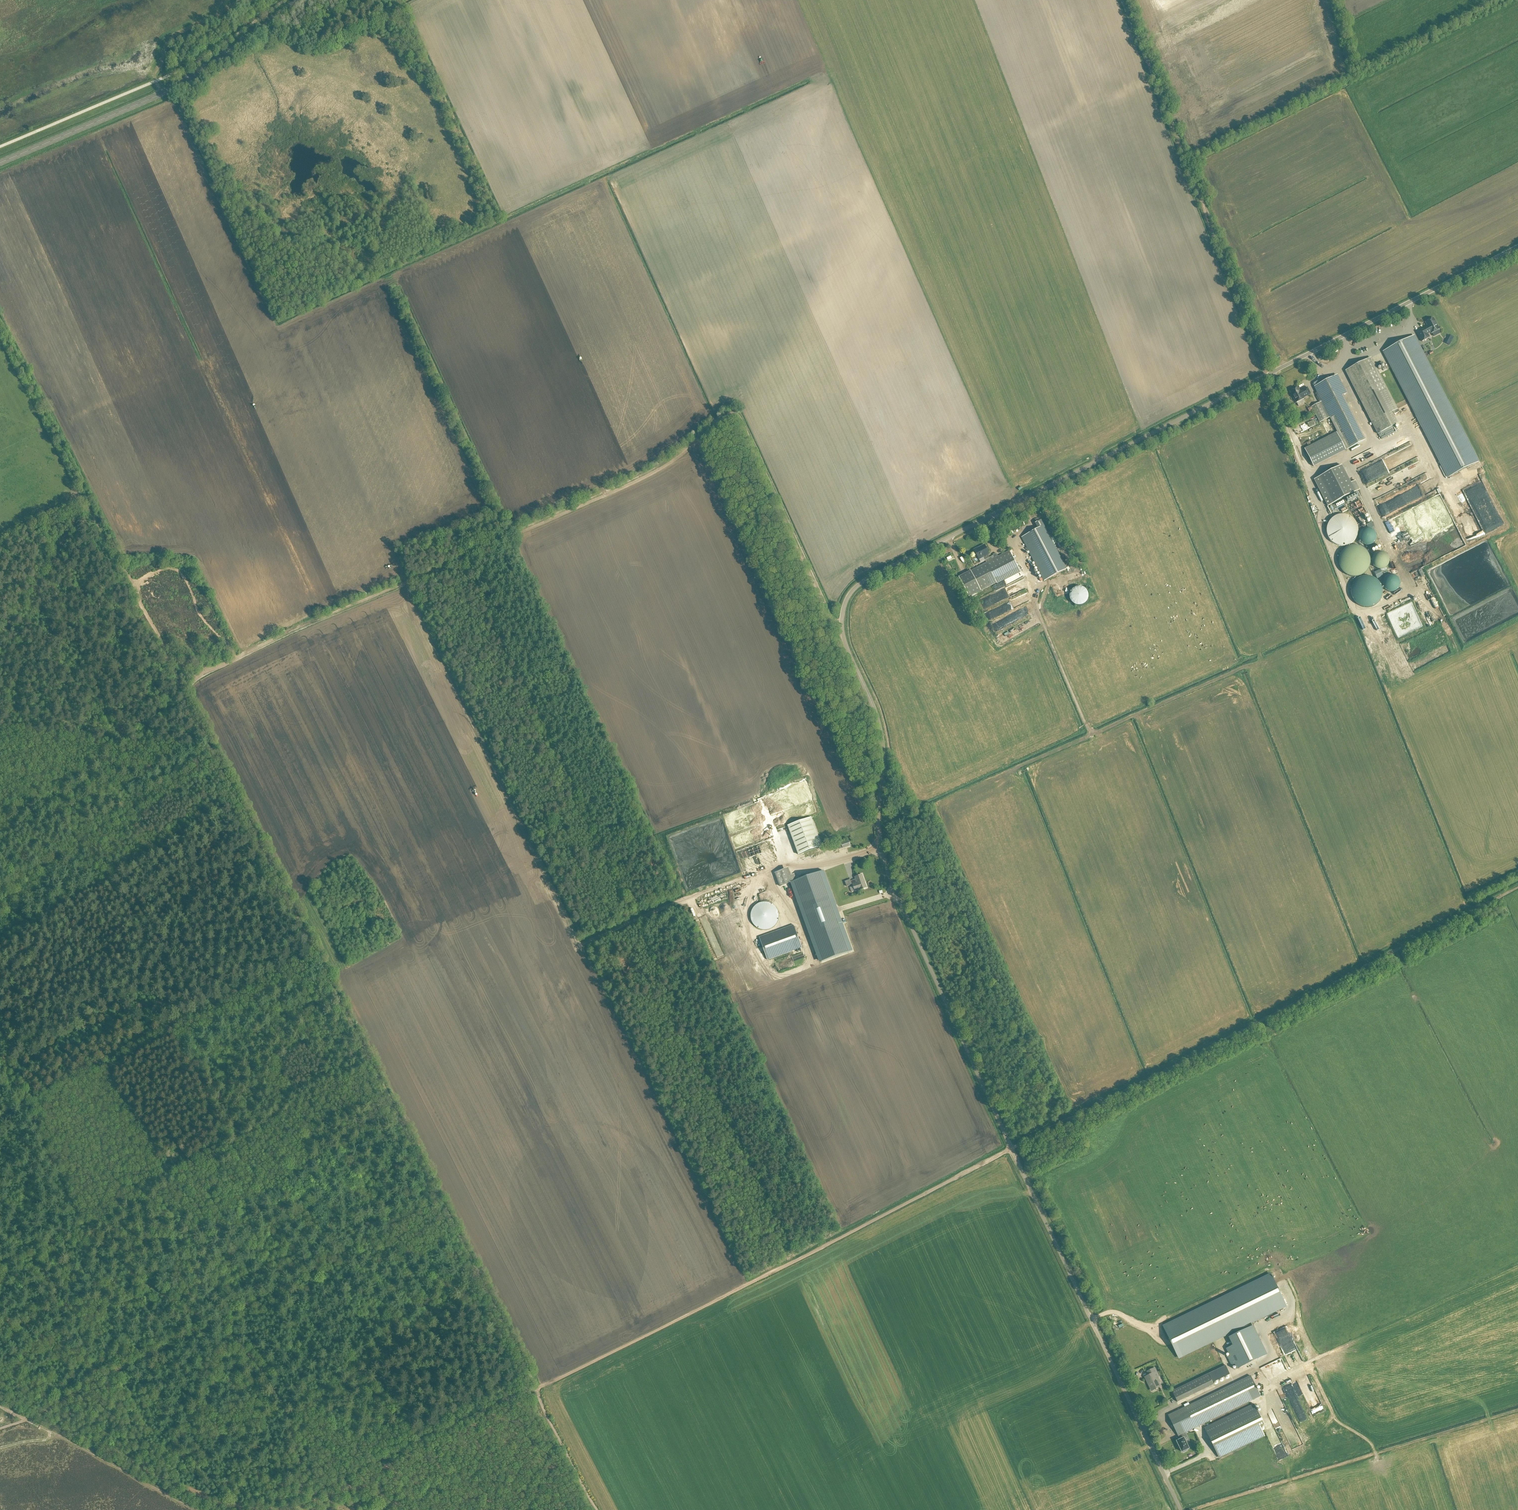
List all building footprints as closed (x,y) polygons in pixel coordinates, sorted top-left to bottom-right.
[(1427,327),(1416,332),(1421,342),(1430,338),(1428,334),(1431,333),(1431,334),(1439,330),(1433,319),(1425,323),(1427,327)] [(1478,463),(1413,337),(1384,352),(1448,478),(1478,463)] [(1370,359),(1346,371),(1378,435),(1397,425),(1391,413),(1397,410),(1376,369),(1377,369),(1377,368),(1383,365),(1382,363),(1375,367),(1370,359)] [(1347,450),(1364,441),(1342,397),(1346,394),(1337,376),(1314,387),(1347,450)] [(1303,399),(1310,395),(1307,388),(1300,392),(1298,388),(1290,392),(1296,404),(1304,400),(1303,399)] [(1320,403),(1311,407),(1320,423),(1328,419),(1320,403)] [(1317,419),(1309,423),(1311,428),(1319,424),(1317,419)] [(1336,432),(1304,448),(1314,467),(1345,450),(1336,432)] [(1365,482),(1406,465),(1402,455),(1361,472),(1365,482)] [(1342,465),(1314,480),(1328,507),(1360,490),(1355,481),(1351,483),(1342,465)] [(1400,506),(1432,493),(1428,483),(1420,487),(1420,489),(1396,498),(1400,506)] [(1362,501),(1360,495),(1357,496),(1357,494),(1349,497),(1352,505),(1362,501)] [(1348,516),(1345,515),(1341,515),(1338,516),(1335,517),(1332,519),(1330,521),(1328,524),(1327,527),(1327,531),(1327,534),(1328,537),(1330,540),(1332,543),(1335,545),(1338,546),(1342,546),(1345,546),(1348,545),(1351,543),(1354,541),(1356,538),(1357,535),(1358,532),(1358,529),(1357,525),(1356,522),(1354,520),(1351,517),(1348,516)] [(1038,530),(1022,539),(1044,582),(1066,570),(1044,527),(1041,523),(1040,521),(1036,523),(1035,524),(1038,530)] [(1368,528),(1364,529),(1361,532),(1359,535),(1359,540),(1361,543),(1365,545),(1369,546),(1373,544),(1375,541),(1376,536),(1375,532),(1372,530),(1368,528)] [(986,563),(959,577),(969,597),(981,591),(997,583),(997,584),(1020,572),(1015,562),(1010,552),(998,558),(996,554),(993,555),(994,557),(989,559),(988,557),(990,556),(986,549),(985,546),(975,551),(976,553),(979,561),(984,558),(986,563)] [(1361,547),(1357,546),(1353,546),(1349,546),(1346,548),(1343,551),(1341,554),(1339,557),(1339,561),(1339,565),(1341,569),(1343,572),(1346,574),(1350,576),(1354,577),(1357,577),(1361,575),(1364,573),(1367,570),(1369,567),(1370,563),(1370,559),(1369,555),(1367,552),(1364,549),(1361,547)] [(1381,552),(1378,552),(1375,554),(1373,556),(1372,558),(1372,561),(1372,564),(1374,567),(1377,568),(1380,569),(1383,569),(1385,568),(1387,566),(1389,563),(1389,560),(1388,557),(1386,555),(1384,553),(1381,552)] [(1380,570),(1374,573),(1377,579),(1383,576),(1380,570)] [(1392,574),(1388,575),(1385,576),(1383,579),(1382,583),(1383,586),(1385,589),(1388,591),(1392,592),(1395,590),(1398,588),(1399,585),(1399,581),(1398,578),(1395,575),(1392,574)] [(1382,592),(1382,589),(1381,585),(1379,582),(1376,580),(1373,578),(1370,577),(1366,576),(1363,577),(1359,578),(1356,580),(1354,583),(1352,586),(1351,590),(1351,593),(1352,597),(1353,600),(1356,603),(1358,605),(1362,607),(1365,607),(1369,607),(1372,606),(1376,605),(1378,602),(1380,599),(1382,596),(1382,592)] [(1070,598),(1071,601),(1073,604),(1077,605),(1081,605),(1084,604),(1087,602),(1088,598),(1088,595),(1087,591),(1084,589),(1081,587),(1077,587),(1074,588),(1071,591),(1070,594),(1070,598)] [(812,818),(788,826),(798,855),(822,846),(812,818)] [(821,840),(827,839),(824,827),(819,828),(821,840)] [(737,848),(746,845),(742,835),(733,838),(737,848)] [(849,841),(841,843),(843,849),(851,846),(849,841)] [(767,842),(738,852),(745,871),(774,860),(767,842)] [(788,868),(775,873),(779,887),(793,882),(788,868)] [(824,871),(791,883),(820,963),(853,951),(824,871)] [(850,880),(845,882),(847,887),(853,885),(855,892),(859,890),(860,891),(866,888),(862,875),(855,878),(856,880),(851,882),(850,880)] [(773,905),(769,903),(764,902),(760,903),(756,905),(753,909),(751,913),(751,918),(752,922),(755,926),(758,929),(763,930),(767,930),(772,928),(775,925),(778,921),(779,917),(778,912),(776,908),(773,905)] [(794,925),(759,937),(768,960),(802,948),(794,925)] [(1238,1368),(1266,1354),(1251,1323),(1287,1306),(1272,1275),(1164,1327),(1179,1358),(1228,1334),(1233,1345),(1226,1348),(1230,1356),(1228,1357),(1232,1366),(1236,1364),(1238,1368)] [(1275,1332),(1279,1341),(1292,1333),(1287,1325),(1275,1332)] [(1275,1361),(1281,1373),(1288,1370),(1283,1358),(1275,1361)] [(1208,1374),(1212,1382),(1230,1374),(1225,1365),(1208,1374)] [(1155,1368),(1149,1371),(1151,1374),(1145,1377),(1151,1391),(1160,1386),(1156,1377),(1159,1376),(1155,1368)] [(1177,1402),(1213,1385),(1208,1374),(1172,1391),(1177,1402)] [(1169,1416),(1178,1436),(1182,1434),(1261,1396),(1251,1375),(1168,1415),(1169,1416)] [(1298,1381),(1284,1388),(1297,1412),(1300,1410),(1299,1406),(1301,1405),(1297,1397),(1305,1393),(1298,1381)] [(1254,1404),(1204,1428),(1219,1459),(1263,1437),(1259,1428),(1264,1425),(1254,1404)] [(1180,1441),(1176,1442),(1181,1453),(1189,1450),(1186,1444),(1189,1443),(1185,1434),(1178,1437),(1180,1441)]
